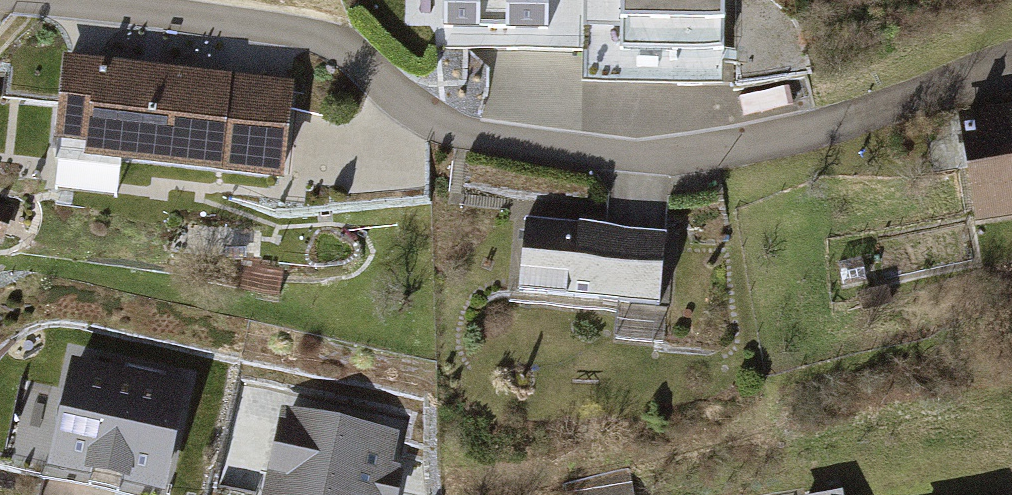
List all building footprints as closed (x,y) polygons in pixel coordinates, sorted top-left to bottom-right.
[(437,23),(536,24),(536,0),(438,0),(437,23)] [(614,43),(713,46),(715,0),(615,0),(614,43)] [(298,93),(66,68),(57,152),(93,156),(90,175),(287,197),(298,93)] [(965,123),(980,240),(1011,236),(1011,116),(965,123)] [(0,208),(0,248),(1,248),(10,210),(0,208)] [(667,314),(673,239),(527,227),(521,303),(667,314)] [(190,388),(75,366),(53,480),(134,494),(169,494),(190,388)] [(404,437),(279,408),(259,494),(391,494),(404,437)]
